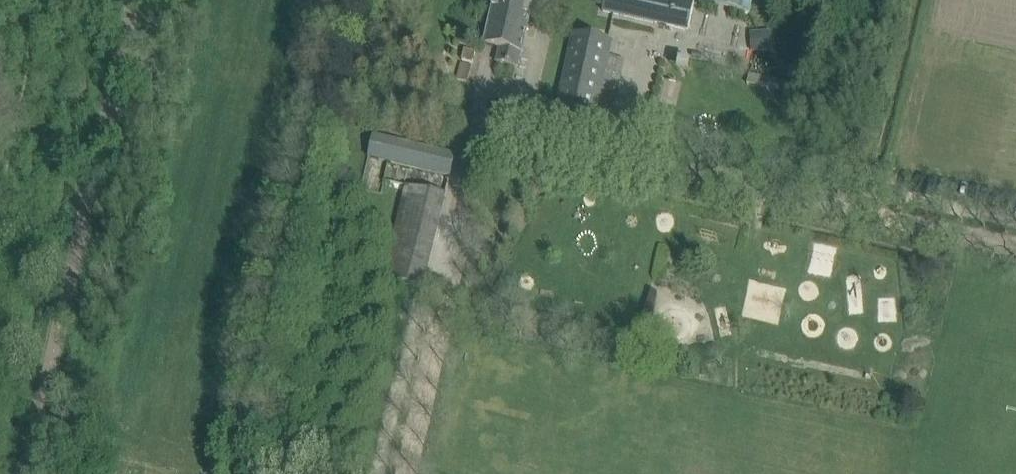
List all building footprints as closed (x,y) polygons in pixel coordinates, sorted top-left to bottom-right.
[(483,44),(498,47),(494,62),(519,67),(533,0),(493,0),(483,44)] [(695,1),(689,0),(606,0),(604,10),(689,29),(695,1)] [(748,10),(750,0),(697,0),(697,1),(748,10)] [(771,30),(749,32),(750,50),(772,49),(771,30)] [(558,104),(553,126),(589,134),(594,112),(597,113),(600,97),(616,101),(626,58),(609,55),(612,41),(572,32),(556,104),(558,104)] [(473,63),(475,52),(465,49),(462,60),(473,63)] [(457,79),(468,82),(472,66),(461,63),(457,79)] [(372,134),(367,157),(450,175),(455,152),(372,134)] [(403,183),(382,279),(424,288),(445,193),(403,183)]
